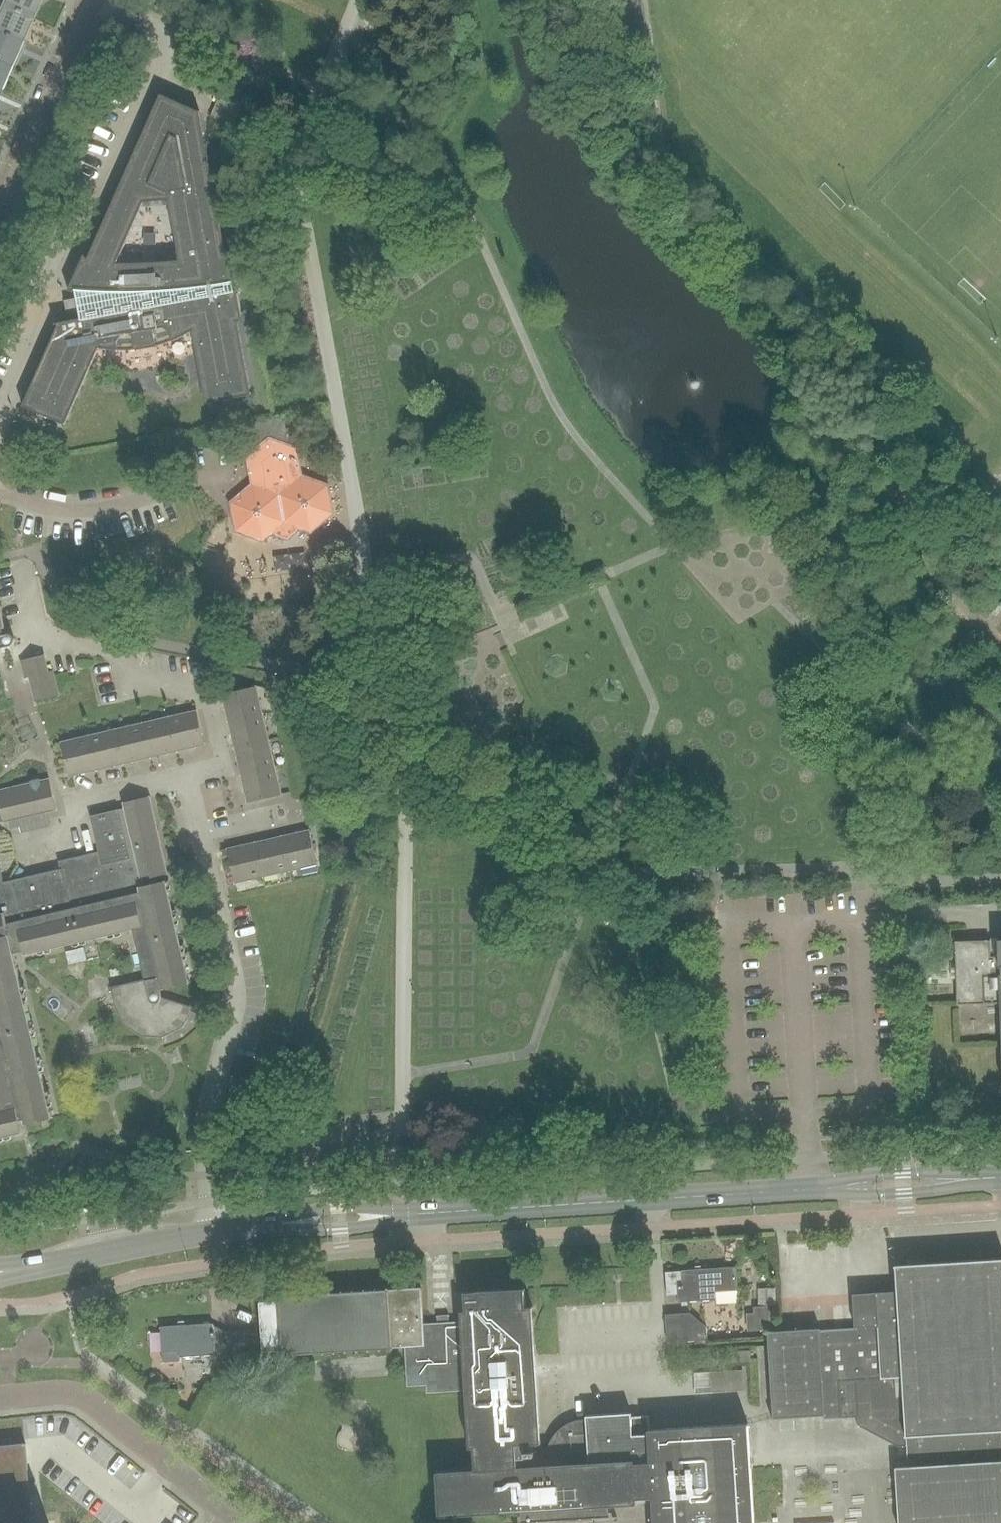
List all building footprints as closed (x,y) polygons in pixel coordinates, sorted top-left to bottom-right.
[(35,19),(44,0),(8,0),(5,5),(35,19)] [(0,3),(0,14),(1,14),(0,16),(0,32),(25,43),(35,19),(5,5),(0,3)] [(0,32),(0,60),(14,66),(25,43),(0,32)] [(0,60),(0,88),(4,90),(14,66),(0,60)] [(237,283),(231,250),(229,251),(230,253),(227,253),(201,112),(161,94),(88,258),(86,257),(86,256),(85,255),(69,291),(76,292),(78,298),(65,300),(68,314),(80,312),(81,318),(56,323),(56,325),(59,324),(23,406),(66,425),(101,348),(120,350),(139,350),(148,348),(158,346),(176,340),(193,331),(207,404),(253,395),(239,322),(242,322),(243,323),(244,323),(238,290),(236,290),(235,284),(237,283)] [(226,102),(218,120),(233,127),(241,109),(226,102)] [(234,517),(237,531),(264,541),(275,531),(288,536),(299,527),(312,532),(334,513),(329,485),(316,481),(316,480),(303,476),(298,448),(270,438),(248,457),(253,484),(232,502),(234,517)] [(2,628),(6,627),(0,604),(0,649),(11,646),(12,646),(13,645),(14,644),(15,643),(15,642),(15,640),(15,639),(15,637),(14,636),(13,635),(12,634),(10,634),(8,634),(4,635),(2,628)] [(49,672),(45,655),(21,661),(26,678),(30,677),(36,702),(59,696),(54,671),(49,672)] [(258,686),(222,694),(229,721),(264,713),(258,686)] [(197,710),(170,716),(179,751),(206,745),(197,710)] [(264,713),(229,721),(235,749),(270,740),(264,713)] [(170,716),(143,723),(151,758),(179,751),(170,716)] [(143,723),(116,729),(124,764),(151,758),(143,723)] [(116,729),(89,736),(97,771),(124,764),(116,729)] [(89,736),(62,742),(70,777),(97,771),(89,736)] [(270,740),(235,749),(241,776),(277,767),(270,740)] [(277,767),(241,776),(248,803),(283,795),(277,767)] [(5,821),(5,822),(19,819),(48,812),(57,810),(50,778),(41,781),(40,778),(31,781),(31,783),(0,790),(0,822),(5,821)] [(24,1133),(20,1119),(25,1118),(26,1124),(53,1118),(13,945),(22,943),(25,955),(141,928),(146,950),(143,951),(150,978),(112,987),(116,1005),(126,1025),(143,1036),(165,1037),(184,1027),(196,1008),(163,997),(162,996),(161,990),(190,983),(166,881),(161,882),(159,876),(169,874),(151,796),(124,803),(126,810),(120,811),(120,809),(91,816),(102,861),(64,870),(64,869),(5,883),(0,862),(0,1138),(24,1133)] [(22,832),(51,826),(48,812),(19,819),(22,832)] [(310,830),(283,836),(291,871),(318,865),(310,830)] [(283,836),(256,842),(264,877),(291,871),(283,836)] [(256,842),(228,848),(236,883),(264,877),(256,842)] [(956,941),(958,1005),(1000,1003),(1000,940),(956,941)] [(767,1333),(772,1420),(824,1416),(825,1420),(858,1418),(858,1426),(900,1447),(907,1447),(908,1467),(896,1468),(900,1522),(1000,1522),(1000,1260),(936,1264),(896,1266),(898,1293),(876,1294),(878,1328),(856,1328),(855,1328),(847,1329),(841,1329),(832,1329),(821,1330),(782,1332),(781,1332),(767,1333)] [(679,1295),(679,1303),(717,1300),(717,1292),(738,1291),(736,1268),(682,1271),(682,1272),(667,1273),(669,1295),(679,1295)] [(775,1287),(757,1288),(758,1307),(770,1306),(776,1306),(775,1287)] [(562,1429),(555,1436),(553,1439),(550,1445),(548,1451),(547,1456),(547,1466),(519,1468),(518,1459),(526,1459),(526,1457),(535,1457),(535,1451),(526,1452),(525,1446),(542,1445),(534,1307),(527,1308),(526,1290),(465,1293),(466,1312),(461,1312),(462,1322),(424,1325),(422,1288),(390,1290),(390,1288),(388,1289),(388,1290),(279,1297),(279,1302),(260,1303),(263,1353),(282,1352),(282,1356),(392,1349),(392,1351),(394,1351),(394,1349),(406,1348),(409,1387),(428,1386),(428,1393),(467,1390),(470,1448),(475,1447),(476,1471),(438,1473),(440,1517),(522,1512),(522,1522),(547,1522),(610,1519),(609,1506),(638,1505),(637,1499),(653,1498),(655,1522),(755,1522),(749,1425),(649,1431),(648,1416),(632,1417),(632,1414),(587,1417),(587,1420),(577,1421),(562,1429)] [(691,1313),(666,1315),(668,1343),(708,1340),(707,1327),(692,1328),(691,1313)] [(214,1324),(162,1327),(164,1363),(181,1362),(181,1357),(216,1355),(214,1324)] [(249,1330),(228,1332),(229,1352),(250,1351),(249,1330)] [(751,1351),(737,1351),(737,1361),(752,1361),(751,1351)] [(743,1371),(711,1373),(712,1393),(745,1391),(743,1371)] [(26,1444),(0,1447),(0,1522),(35,1522),(26,1444)]
